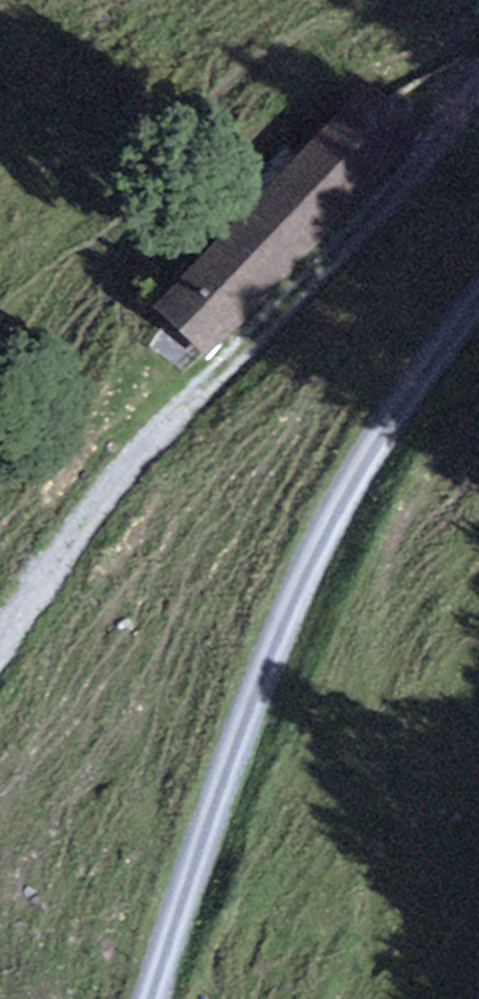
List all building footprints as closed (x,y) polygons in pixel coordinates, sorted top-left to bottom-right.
[(361,91),(154,304),(208,357),(415,144),(361,91)]
